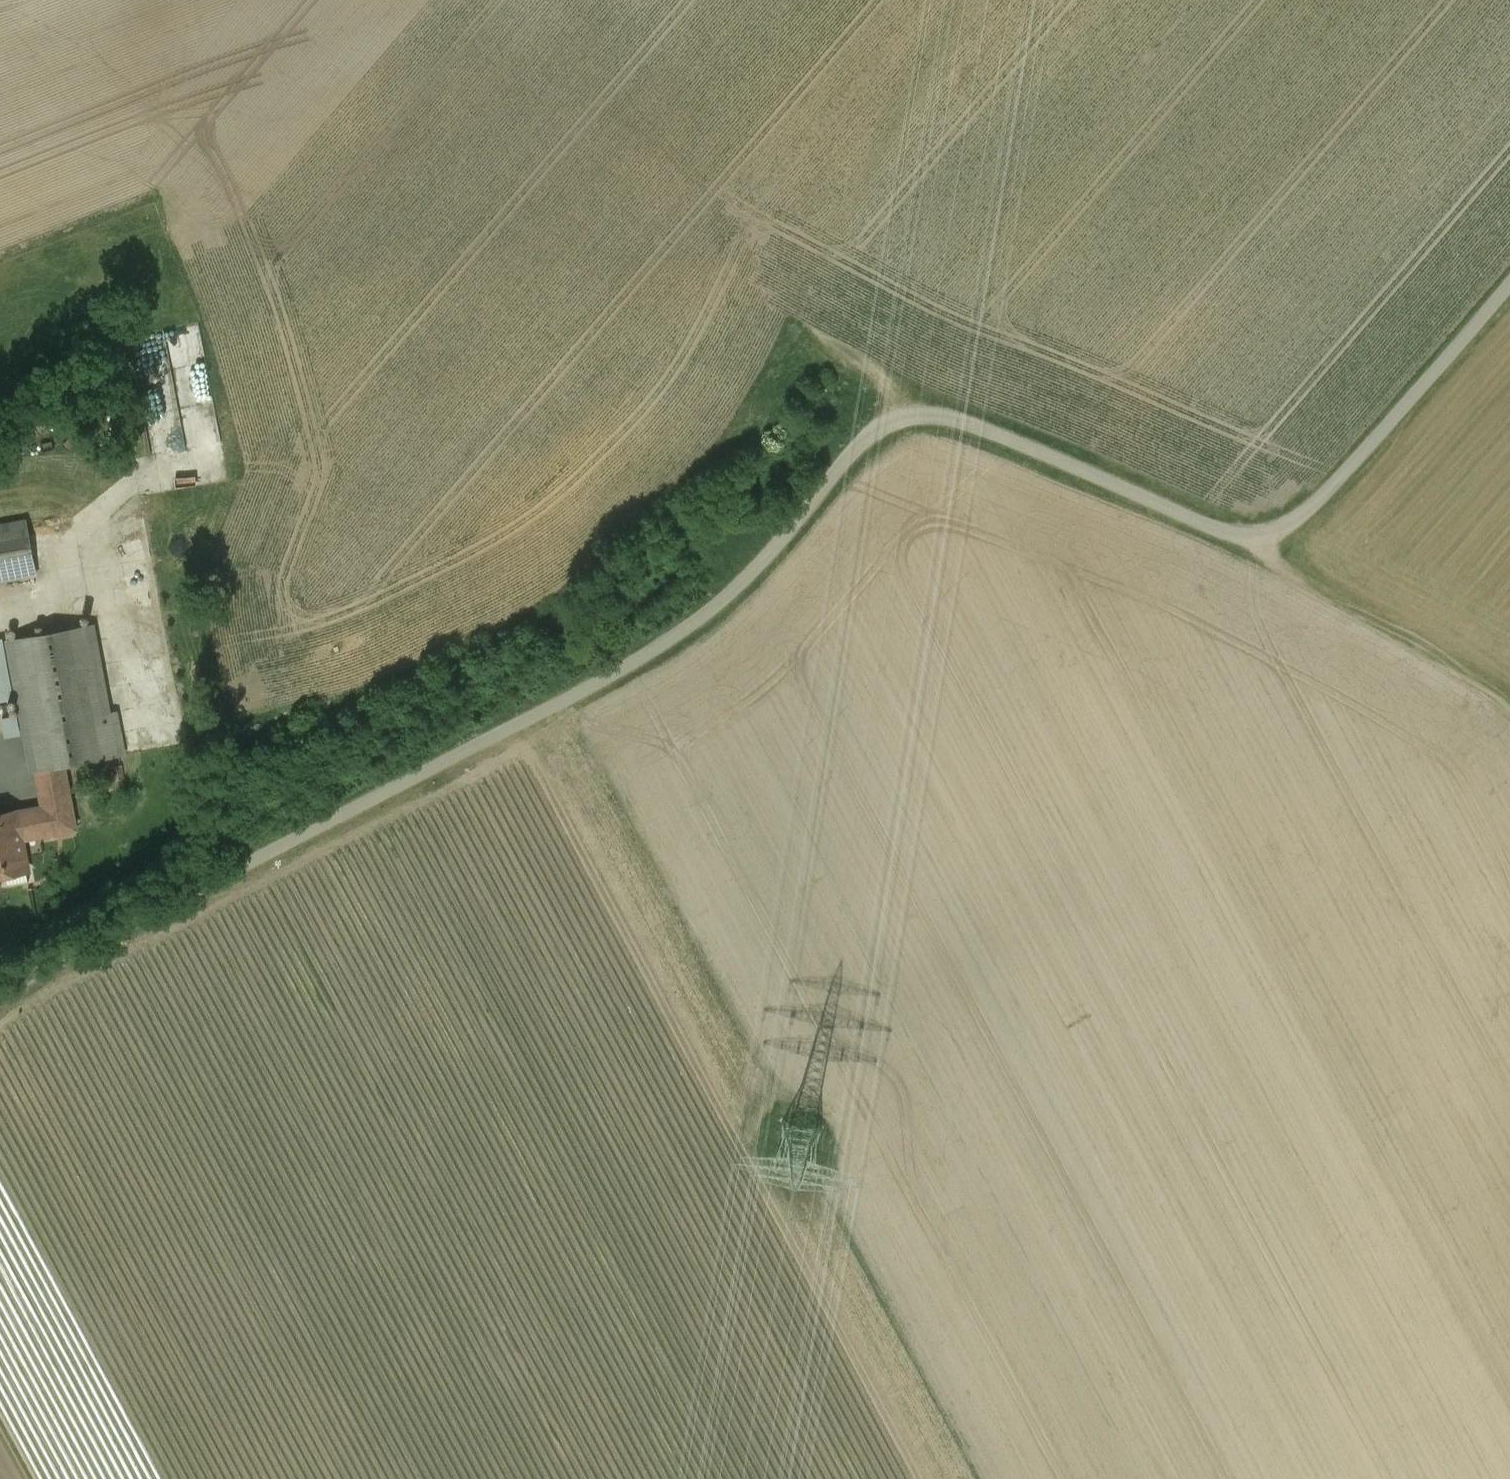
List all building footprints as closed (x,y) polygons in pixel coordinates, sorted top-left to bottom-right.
[(0,525),(0,580),(36,573),(26,521),(0,525)] [(93,624),(7,640),(31,771),(63,765),(124,754),(116,711),(109,713),(93,624)] [(63,765),(36,770),(43,808),(70,803),(63,765)] [(43,808),(16,813),(21,838),(75,829),(70,803),(43,808)] [(0,814),(0,879),(2,878),(3,874),(7,873),(5,867),(25,863),(21,838),(16,813),(16,811),(0,814)]
